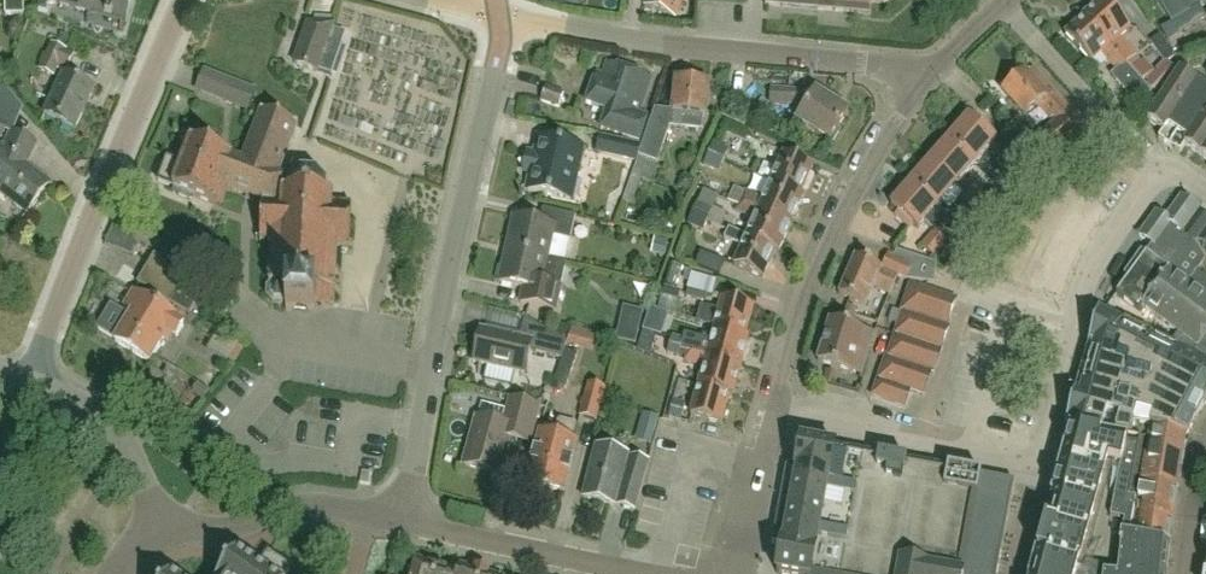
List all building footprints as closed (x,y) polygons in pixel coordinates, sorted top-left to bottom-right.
[(24,0),(6,0),(6,17),(24,17),(24,0)] [(40,1),(127,24),(133,0),(40,0),(40,1)] [(684,0),(648,0),(645,8),(676,21),(684,0)] [(765,8),(871,15),(872,4),(885,5),(891,0),(766,0),(765,8)] [(1103,0),(1084,18),(1127,65),(1135,57),(1119,39),(1130,29),(1104,0),(1103,0)] [(1158,0),(1172,22),(1204,3),(1202,0),(1159,0),(1158,0)] [(1153,95),(1127,65),(1084,18),(1065,35),(1091,64),(1101,54),(1118,73),(1113,77),(1140,107),(1153,95)] [(327,76),(337,47),(328,44),(334,27),(307,26),(294,65),(318,74),(327,76)] [(1150,43),(1166,64),(1176,56),(1161,35),(1150,43)] [(67,50),(51,43),(46,55),(42,54),(38,63),(41,64),(38,70),(55,78),(58,71),(61,72),(62,68),(67,71),(74,55),(67,51),(67,50)] [(1133,72),(1145,85),(1157,75),(1146,61),(1133,72)] [(601,129),(640,143),(648,117),(639,114),(652,77),(608,62),(604,75),(597,73),(587,103),(608,111),(601,129)] [(1060,158),(1060,157),(1088,132),(1069,111),(1056,97),(1032,70),(1026,75),(1023,72),(1003,90),(1027,116),(1038,106),(1055,124),(1041,136),(1043,139),(1034,146),(1052,166),(1060,158)] [(1163,131),(1158,140),(1169,147),(1205,89),(1205,88),(1180,71),(1148,121),(1163,131)] [(77,131),(96,90),(63,75),(44,116),(77,131)] [(257,90),(231,80),(222,102),(248,112),(257,90)] [(639,158),(648,162),(657,165),(658,165),(670,128),(704,131),(710,84),(677,81),(674,113),(656,110),(639,158)] [(540,102),(560,109),(566,94),(547,87),(540,102)] [(828,142),(830,139),(833,142),(839,132),(836,129),(847,113),(831,102),(831,101),(815,91),(815,92),(772,89),(771,105),(797,107),(804,111),(796,122),(798,123),(796,127),(810,135),(811,133),(828,142)] [(1169,147),(1180,154),(1186,146),(1200,156),(1205,147),(1205,89),(1169,147)] [(287,302),(286,309),(300,310),(315,311),(315,305),(332,306),(335,248),(348,249),(350,217),(350,206),(329,204),(329,196),(324,195),(324,188),(323,185),(322,183),(317,176),(315,175),(312,174),(310,174),(307,174),(302,176),(299,177),(293,178),(281,174),(299,126),(261,112),(243,160),(232,156),(233,152),(215,146),(213,150),(186,141),(178,163),(166,160),(159,183),(174,189),(177,197),(188,200),(195,197),(221,207),(227,191),(243,197),(262,203),(260,235),(260,243),(271,244),(269,287),(272,287),(268,294),(268,296),(268,298),(269,300),(270,302),(272,303),(274,303),(278,305),(283,304),(287,302)] [(969,117),(949,140),(976,164),(996,141),(990,136),(993,132),(979,120),(976,123),(969,117)] [(3,140),(10,124),(0,120),(0,139),(3,140)] [(1016,140),(1014,143),(1025,152),(1032,145),(1034,147),(1041,140),(1028,126),(1014,138),(1016,140)] [(0,151),(0,193),(28,214),(50,184),(27,167),(38,145),(11,132),(3,149),(2,148),(0,151)] [(637,160),(641,146),(599,137),(595,152),(621,157),(637,160)] [(571,200),(582,148),(540,139),(528,191),(571,200)] [(949,140),(930,161),(957,185),(976,164),(949,140)] [(714,143),(709,156),(725,163),(730,150),(714,143)] [(1012,168),(1024,154),(1013,143),(1000,157),(1012,168)] [(770,182),(802,197),(802,196),(799,194),(810,167),(781,154),(770,182)] [(720,174),(725,163),(709,156),(704,167),(720,174)] [(642,180),(648,162),(639,158),(624,203),(633,206),(642,180)] [(957,185),(930,161),(911,183),(938,207),(957,185)] [(739,202),(790,224),(802,197),(770,182),(762,199),(741,191),(741,190),(735,188),(729,202),(737,206),(739,202)] [(918,229),(938,207),(911,183),(891,206),(899,212),(895,217),(909,229),(913,225),(918,229)] [(973,212),(986,198),(974,187),(961,202),(973,212)] [(706,222),(721,229),(727,215),(713,209),(716,202),(701,196),(693,215),(706,221),(706,222)] [(1151,256),(1173,273),(1195,244),(1196,244),(1199,240),(1205,245),(1205,217),(1198,212),(1200,210),(1181,196),(1165,219),(1156,212),(1138,237),(1156,249),(1151,256)] [(745,237),(778,251),(790,224),(739,202),(737,206),(738,207),(736,212),(752,219),(746,236),(745,237)] [(514,217),(506,250),(566,263),(571,241),(576,216),(543,209),(540,223),(514,217)] [(727,231),(721,229),(706,222),(706,221),(693,215),(688,226),(722,241),(727,231)] [(725,240),(741,248),(734,266),(762,278),(773,251),(777,253),(778,251),(745,237),(746,236),(730,229),(725,240)] [(947,242),(942,237),(935,232),(923,246),(935,256),(947,242)] [(1205,359),(1205,296),(1188,284),(1205,260),(1196,244),(1195,244),(1173,273),(1151,256),(1147,253),(1146,255),(1141,252),(1129,269),(1124,276),(1128,279),(1116,295),(1140,312),(1142,308),(1198,348),(1195,352),(1205,359)] [(555,310),(561,286),(566,263),(506,250),(499,283),(525,289),(522,303),(555,310)] [(856,257),(839,295),(866,306),(874,287),(891,294),(898,276),(907,280),(934,283),(937,264),(897,250),(894,258),(888,255),(882,267),(856,257)] [(138,284),(190,317),(199,299),(154,258),(138,284)] [(671,265),(665,283),(676,286),(682,269),(671,265)] [(719,281),(692,274),(689,285),(687,290),(715,297),(719,281)] [(900,320),(888,357),(931,374),(934,374),(950,328),(947,327),(956,300),(910,284),(903,305),(895,306),(892,315),(900,320)] [(661,300),(678,305),(682,292),(665,287),(661,300)] [(111,307),(98,330),(116,340),(115,342),(149,363),(166,334),(175,339),(184,324),(133,292),(125,306),(133,311),(129,317),(111,307)] [(713,328),(744,337),(748,338),(748,337),(744,335),(751,307),(721,299),(713,328)] [(675,317),(678,305),(661,300),(658,312),(675,317)] [(1193,425),(1195,420),(1197,421),(1204,409),(1205,405),(1205,366),(1099,309),(1096,322),(1088,351),(1094,353),(1091,364),(1089,370),(1115,379),(1160,408),(1193,425)] [(562,359),(565,350),(568,342),(525,319),(521,338),(481,329),(473,363),(525,375),(530,352),(562,359)] [(875,333),(831,320),(818,362),(862,374),(875,333)] [(739,366),(748,338),(744,337),(713,328),(710,340),(703,338),(702,341),(683,336),(682,340),(682,341),(680,351),(687,352),(739,366)] [(575,334),(571,345),(597,353),(601,342),(575,334)] [(682,341),(682,340),(671,337),(666,354),(678,357),(680,351),(682,341)] [(565,350),(562,359),(563,359),(554,383),(568,388),(579,355),(565,350)] [(697,386),(731,395),(739,366),(687,352),(684,362),(702,367),(697,386)] [(924,396),(931,374),(888,357),(886,357),(872,397),(905,408),(910,392),(924,396)] [(1073,409),(1067,429),(1128,441),(1148,445),(1149,438),(1150,438),(1152,431),(1186,437),(1193,425),(1160,408),(1115,379),(1089,370),(1084,390),(1078,388),(1073,409)] [(599,422),(607,389),(589,384),(579,418),(599,422)] [(731,396),(731,395),(697,386),(690,416),(719,424),(727,395),(731,396)] [(476,418),(463,466),(502,476),(511,439),(531,444),(541,406),(510,398),(503,425),(476,418)] [(681,422),(683,415),(684,416),(686,403),(675,400),(670,418),(681,422)] [(540,433),(527,483),(564,493),(577,443),(572,441),(576,425),(560,421),(555,437),(540,433)] [(1115,506),(1128,441),(1067,429),(1067,430),(1070,431),(1063,459),(1054,490),(1053,496),(1054,496),(1114,512),(1115,506)] [(1177,491),(1186,437),(1152,431),(1150,438),(1149,438),(1148,445),(1140,485),(1177,491)] [(1014,483),(982,476),(982,475),(948,468),(948,469),(907,462),(907,461),(896,459),(879,456),(879,457),(835,448),(802,441),(796,470),(787,468),(773,542),(783,544),(777,573),(784,573),(998,573),(1014,483)] [(1169,546),(1130,539),(1140,485),(1148,445),(1128,441),(1115,506),(1114,512),(1106,573),(1167,573),(1169,546)] [(583,496),(618,506),(635,511),(635,508),(649,462),(596,448),(583,496)] [(1130,539),(1169,546),(1177,491),(1140,485),(1130,539)] [(1054,496),(1038,554),(1037,554),(1031,573),(1106,573),(1114,512),(1054,496)] [(238,551),(222,573),(286,573),(290,568),(268,553),(259,566),(238,551)] [(102,567),(82,556),(72,573),(98,573),(102,567)] [(439,565),(417,558),(412,573),(436,573),(439,565)] [(458,570),(439,565),(436,573),(457,573),(458,570)] [(482,570),(476,568),(475,569),(460,565),(458,570),(457,573),(481,573),(482,570)]
